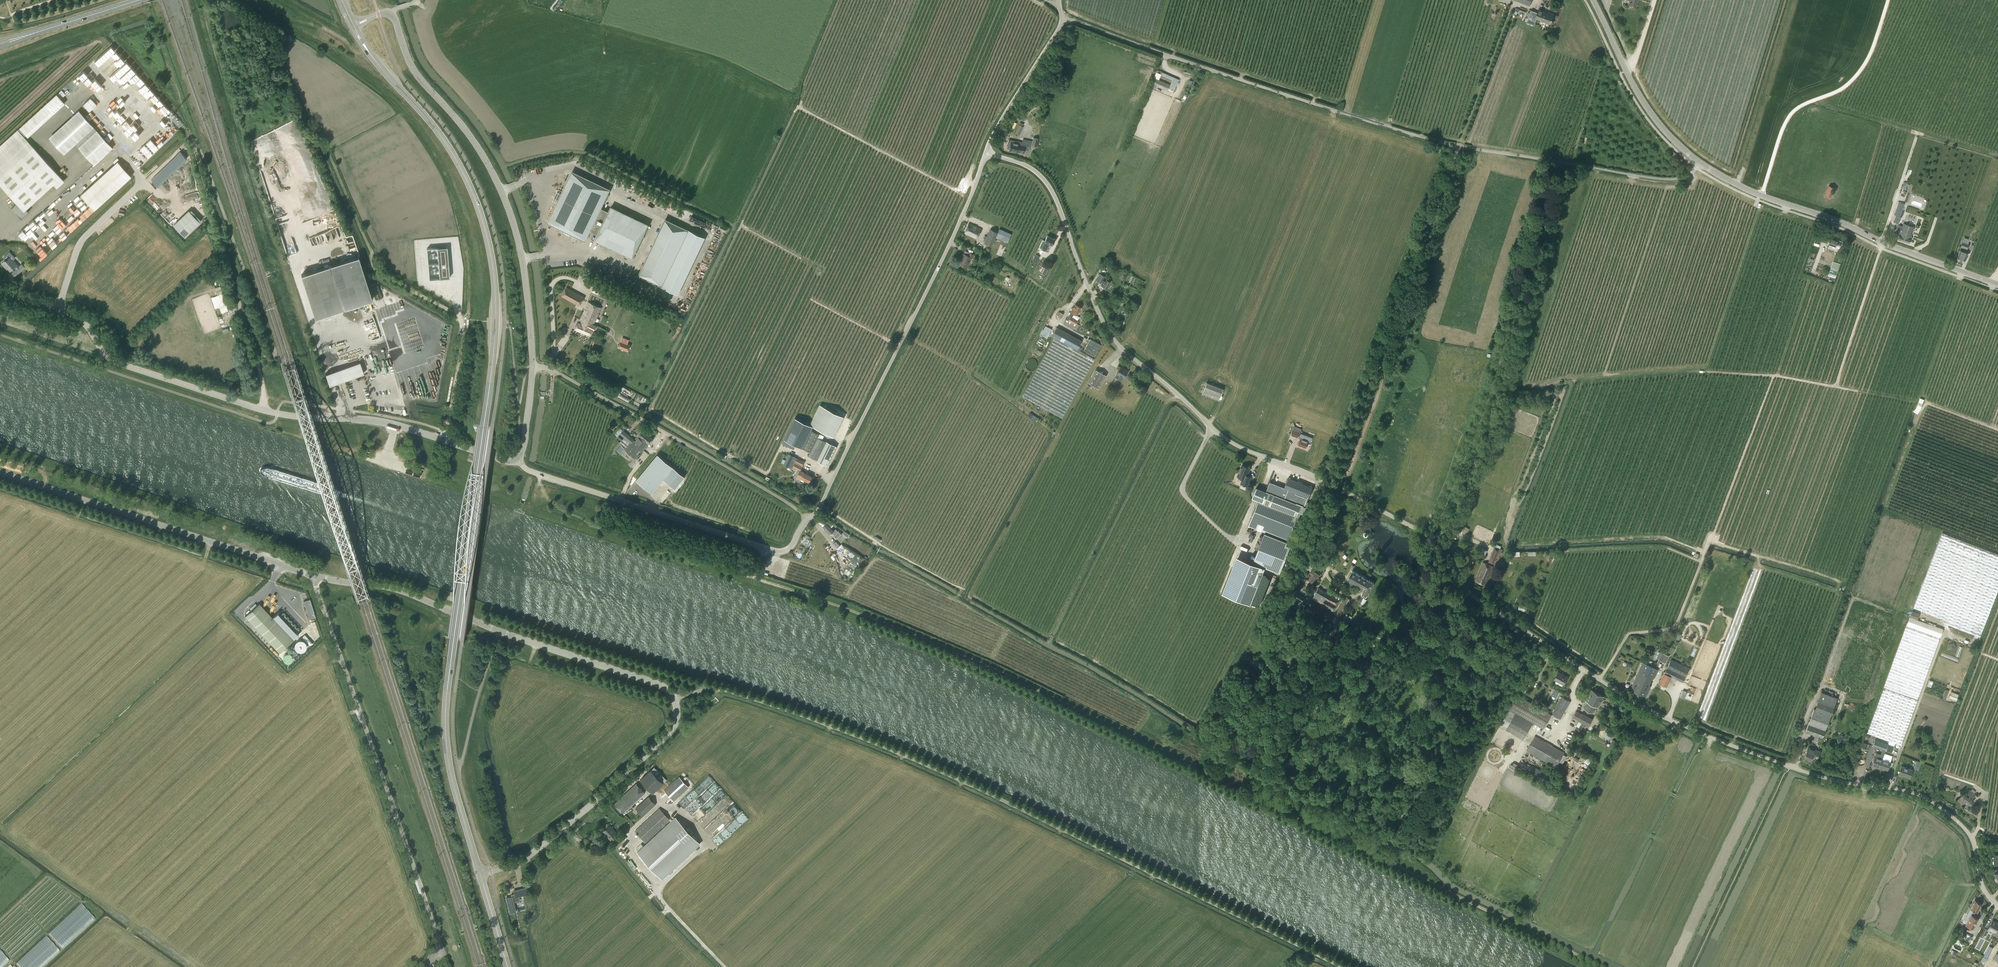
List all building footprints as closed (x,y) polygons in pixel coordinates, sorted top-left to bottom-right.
[(1550,24),(1553,15),(1548,13),(1548,14),(1538,10),(1535,18),(1550,24)] [(98,58),(94,61),(101,69),(105,66),(98,58)] [(113,81),(117,86),(128,77),(132,83),(135,80),(138,83),(137,81),(141,78),(131,66),(113,81)] [(1167,90),(1170,85),(1156,79),(1153,84),(1167,90)] [(71,106),(80,99),(77,96),(81,92),(75,85),(76,85),(72,81),(59,91),(71,106)] [(33,147),(23,136),(25,135),(27,137),(64,103),(56,94),(0,145),(0,185),(16,203),(11,208),(21,219),(28,212),(25,209),(60,177),(33,147)] [(123,96),(114,104),(118,109),(127,100),(123,96)] [(89,112),(96,105),(90,98),(82,105),(89,112)] [(129,117),(131,114),(128,112),(121,118),(125,122),(130,118),(129,117)] [(93,164),(112,148),(80,113),(50,140),(61,152),(73,142),(93,164)] [(134,126),(126,133),(132,141),(142,132),(141,130),(147,125),(142,119),(142,118),(138,113),(129,121),(134,126)] [(163,125),(171,134),(175,130),(167,121),(163,125)] [(1020,135),(1024,123),(1020,122),(1016,133),(1020,135)] [(1023,139),(1023,142),(1009,139),(1006,150),(1018,152),(1018,151),(1024,153),(1025,150),(1029,150),(1031,141),(1027,140),(1023,139)] [(153,144),(149,148),(153,152),(157,148),(153,144)] [(145,146),(141,150),(147,157),(151,153),(145,146)] [(186,158),(180,152),(151,179),(157,185),(186,158)] [(137,155),(140,162),(145,159),(141,153),(137,155)] [(80,195),(94,210),(131,176),(117,161),(80,195)] [(610,207),(608,211),(602,209),(611,191),(572,172),(548,222),(585,240),(589,231),(598,235),(596,239),(632,257),(647,225),(610,207)] [(1831,196),(1834,187),(1829,185),(1826,195),(1831,196)] [(78,220),(82,217),(71,204),(66,208),(78,220)] [(1898,207),(1895,216),(1893,222),(1898,223),(1900,217),(1902,218),(1905,209),(1898,207)] [(189,211),(174,225),(184,236),(199,222),(189,211)] [(639,274),(650,280),(659,284),(686,229),(665,220),(639,274)] [(977,239),(981,229),(969,223),(964,233),(977,239)] [(1910,238),(1914,226),(1903,223),(1899,234),(1898,239),(1909,242),(1910,238)] [(1000,228),(998,233),(990,229),(984,243),(992,246),(995,239),(998,240),(998,239),(1007,243),(1011,233),(1000,228)] [(58,233),(56,231),(47,239),(54,246),(68,234),(63,229),(58,233)] [(1052,245),(1055,239),(1047,236),(1044,241),(1042,240),(1039,247),(1045,250),(1048,243),(1052,245)] [(1841,246),(1843,241),(1838,240),(1830,238),(1828,243),(1836,246),(1837,245),(1841,246)] [(1960,247),(1967,250),(1969,244),(1968,243),(1969,241),(1963,239),(1960,247)] [(449,278),(447,247),(426,249),(429,279),(449,278)] [(1964,262),(1967,253),(1960,250),(1957,259),(1964,262)] [(973,259),(974,255),(969,253),(968,253),(965,251),(964,255),(963,254),(959,265),(967,268),(971,258),(973,259)] [(18,272),(24,267),(21,264),(19,267),(13,260),(12,261),(8,257),(6,260),(5,259),(4,260),(1,263),(4,267),(5,266),(10,271),(14,266),(16,269),(18,272)] [(301,275),(315,317),(315,318),(372,299),(358,257),(301,275)] [(1841,263),(1836,261),(1831,274),(1833,274),(1833,275),(1836,276),(1841,263)] [(1106,280),(1103,279),(1105,276),(1104,275),(1105,274),(1102,272),(1101,272),(1100,274),(1096,280),(1101,283),(1104,284),(1102,287),(1106,289),(1110,282),(1106,280)] [(589,292),(598,295),(601,287),(593,283),(589,292)] [(216,295),(221,312),(228,310),(221,285),(215,287),(217,294),(216,295)] [(579,306),(584,297),(566,287),(561,296),(579,306)] [(594,325),(601,308),(589,302),(588,303),(581,320),(594,325)] [(1077,315),(1081,307),(1075,304),(1073,308),(1073,307),(1067,319),(1066,318),(1063,324),(1074,329),(1078,321),(1072,318),(1074,313),(1077,315)] [(594,325),(581,320),(579,323),(578,323),(575,329),(590,335),(593,330),(595,331),(596,326),(594,325)] [(1062,418),(1069,406),(1080,385),(1094,359),(1076,350),(1081,341),(1056,327),(1052,336),(1055,337),(1051,344),(1035,373),(1022,397),(1062,418)] [(1090,339),(1084,349),(1095,355),(1101,345),(1090,339)] [(618,347),(627,351),(630,345),(621,341),(618,347)] [(340,369),(344,380),(363,373),(360,362),(340,369)] [(1124,378),(1128,371),(1118,366),(1116,368),(1119,369),(1116,373),(1117,374),(1116,376),(1116,378),(1120,380),(1122,380),(1123,377),(1124,378)] [(1099,388),(1106,375),(1095,369),(1088,383),(1099,388)] [(374,371),(365,373),(367,379),(376,376),(374,371)] [(1218,400),(1223,388),(1206,382),(1202,394),(1218,400)] [(621,386),(618,391),(627,396),(630,391),(621,386)] [(843,416),(824,407),(819,405),(810,425),(833,436),(843,416)] [(1031,412),(1028,415),(1036,421),(1039,418),(1031,412)] [(826,442),(817,438),(819,434),(811,430),(812,426),(795,418),(784,439),(810,452),(808,456),(817,460),(817,461),(827,465),(836,446),(826,441),(826,442)] [(1294,426),(1292,430),(1290,434),(1300,438),(1297,445),(1306,448),(1308,441),(1304,440),(1306,437),(1303,435),(1305,430),(1294,426)] [(637,431),(638,433),(636,435),(637,436),(634,439),(639,444),(647,434),(644,431),(644,430),(641,427),(639,427),(637,430),(637,431)] [(615,434),(618,437),(620,434),(623,430),(620,428),(615,434)] [(623,430),(620,434),(624,437),(629,441),(630,443),(633,439),(623,430)] [(652,439),(647,434),(639,444),(644,448),(649,442),(650,442),(652,440),(652,439)] [(624,446),(629,441),(624,437),(622,440),(620,442),(624,446)] [(635,459),(638,455),(637,454),(640,451),(641,452),(644,448),(639,444),(634,439),(633,439),(630,443),(631,443),(625,450),(635,459)] [(788,454),(783,465),(791,469),(796,458),(788,454)] [(657,455),(637,480),(652,492),(664,478),(675,488),(684,477),(657,455)] [(800,470),(804,462),(797,459),(793,467),(799,470),(795,478),(800,481),(801,478),(809,482),(812,476),(804,472),(800,470)] [(1242,464),(1237,476),(1243,478),(1241,483),(1247,486),(1250,476),(1247,475),(1250,467),(1246,466),(1245,465),(1244,464),(1243,465),(1242,464)] [(1284,487),(1270,482),(1266,491),(1256,487),(1252,498),(1258,500),(1248,525),(1265,532),(1253,562),(1280,573),(1290,547),(1286,545),(1288,541),(1298,516),(1303,518),(1305,514),(1307,515),(1309,508),(1308,507),(1310,503),(1307,502),(1312,488),(1288,478),(1284,487)] [(831,527),(832,525),(829,521),(829,522),(823,516),(820,519),(824,523),(825,522),(827,523),(823,527),(826,531),(831,527)] [(834,530),(831,527),(826,531),(830,535),(832,533),(834,535),(833,536),(836,539),(842,534),(839,531),(838,531),(836,529),(835,530),(834,530)] [(1997,590),(1997,554),(1942,532),(1914,609),(1947,621),(1946,623),(1980,636),(1997,590)] [(1497,564),(1503,549),(1495,546),(1489,561),(1497,564)] [(1237,556),(1223,592),(1251,603),(1265,567),(1237,556)] [(850,562),(843,572),(849,576),(851,573),(853,574),(857,567),(850,562)] [(1485,584),(1493,566),(1484,562),(1476,580),(1485,584)] [(1321,573),(1312,567),(1309,573),(1312,574),(1308,580),(1313,583),(1317,578),(1318,578),(1321,573)] [(1353,581),(1350,586),(1354,588),(1357,584),(1360,585),(1361,583),(1365,585),(1368,579),(1352,570),(1348,579),(1353,581)] [(1360,585),(1358,589),(1363,591),(1361,594),(1366,597),(1374,583),(1368,579),(1365,585),(1361,583),(1360,585)] [(1325,598),(1328,593),(1318,588),(1313,598),(1322,603),(1325,598)] [(270,600),(277,594),(274,590),(267,597),(270,600)] [(1340,600),(1328,593),(1325,598),(1322,603),(1334,610),(1340,600)] [(306,595),(301,597),(307,615),(313,613),(306,595)] [(1291,603),(1302,609),(1305,604),(1303,603),(1304,600),(1296,595),(1291,603)] [(1340,616),(1350,599),(1346,597),(1336,614),(1340,616)] [(278,613),(273,618),(259,603),(245,616),(280,653),(299,635),(278,613)] [(1528,613),(1530,609),(1520,604),(1518,609),(1528,613)] [(1893,662),(1868,733),(1872,734),(1893,742),(1901,745),(1908,727),(1943,630),(1918,620),(1920,614),(1912,611),(1910,618),(1893,662)] [(304,649),(307,643),(302,640),(299,645),(302,646),(301,647),(304,649)] [(1666,663),(1669,656),(1662,653),(1659,660),(1666,663)] [(1683,682),(1689,668),(1671,660),(1660,683),(1667,686),(1671,677),(1683,682)] [(1643,663),(1637,675),(1642,678),(1645,673),(1652,677),(1656,669),(1643,663)] [(1564,684),(1568,677),(1558,672),(1554,679),(1564,684)] [(1642,678),(1637,675),(1631,689),(1644,695),(1652,677),(1645,673),(1642,678)] [(1596,706),(1598,707),(1604,696),(1592,690),(1586,700),(1588,701),(1584,708),(1592,713),(1596,706)] [(1949,697),(1957,699),(1959,693),(1951,691),(1949,697)] [(1822,692),(1815,710),(1814,709),(1806,731),(1813,734),(1812,739),(1818,741),(1820,737),(1822,738),(1837,698),(1822,692)] [(1544,728),(1552,714),(1517,694),(1509,708),(1544,728)] [(1562,697),(1552,714),(1549,719),(1552,721),(1555,715),(1560,719),(1570,701),(1562,697)] [(1532,723),(1515,713),(1508,709),(1499,725),(1523,739),(1532,723)] [(1589,726),(1592,719),(1582,713),(1581,714),(1576,711),(1573,717),(1589,726)] [(1556,767),(1564,753),(1535,736),(1527,751),(1556,767)] [(1614,748),(1618,741),(1613,738),(1610,746),(1614,748)] [(1886,750),(1888,744),(1876,739),(1874,745),(1886,750)] [(1888,744),(1886,750),(1892,752),(1894,746),(1888,744)] [(1817,755),(1819,751),(1809,747),(1805,757),(1811,760),(1812,758),(1817,759),(1818,755),(1817,755)] [(1875,757),(1872,764),(1878,766),(1877,767),(1878,768),(1879,766),(1880,765),(1879,765),(1880,764),(1881,764),(1885,753),(1882,752),(1881,754),(1877,753),(1875,757)] [(1892,756),(1885,753),(1881,764),(1880,764),(1879,765),(1880,765),(1879,766),(1878,768),(1882,769),(1882,768),(1887,770),(1892,756)] [(1910,777),(1913,770),(1901,766),(1898,775),(1903,776),(1903,775),(1910,777)] [(654,767),(640,780),(652,794),(666,780),(654,767)] [(1536,768),(1532,776),(1547,785),(1551,776),(1536,768)] [(679,777),(664,791),(674,801),(688,787),(679,777)] [(623,813),(645,793),(636,784),(615,804),(623,813)] [(1971,800),(1975,795),(1970,790),(1967,793),(1970,795),(1968,797),(1963,793),(1958,800),(1967,808),(1973,801),(1971,800)] [(643,816),(656,805),(649,797),(636,809),(643,816)] [(646,843),(670,820),(660,809),(636,832),(646,843)] [(638,853),(662,879),(700,843),(676,817),(638,853)] [(705,818),(699,823),(703,827),(709,823),(705,818)] [(611,841),(618,834),(610,826),(603,832),(610,839),(609,839),(611,841)] [(1416,840),(1407,836),(1403,843),(1412,848),(1416,840)] [(510,913),(516,912),(513,901),(519,900),(518,896),(528,893),(527,887),(514,890),(514,894),(511,895),(511,897),(506,898),(510,913)] [(1967,914),(1971,916),(1966,925),(1973,929),(1978,918),(1971,915),(1974,910),(1977,912),(1982,904),(1975,900),(1967,914)] [(49,934),(63,949),(95,919),(82,904),(49,934)] [(1992,920),(1988,928),(1997,933),(1997,923),(1992,920)] [(1984,936),(1988,929),(1984,926),(1980,934),(1984,936)] [(60,952),(47,937),(17,964),(20,966),(43,966),(60,952)] [(10,961),(0,950),(0,966),(3,966),(10,961)]
